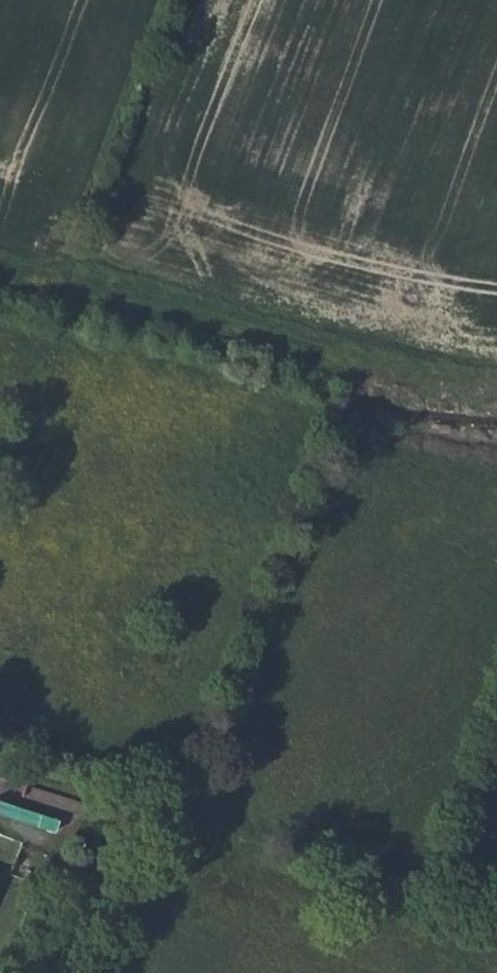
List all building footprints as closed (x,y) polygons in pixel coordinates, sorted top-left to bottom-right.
[(51,869),(47,878),(60,884),(64,874),(51,869)]
